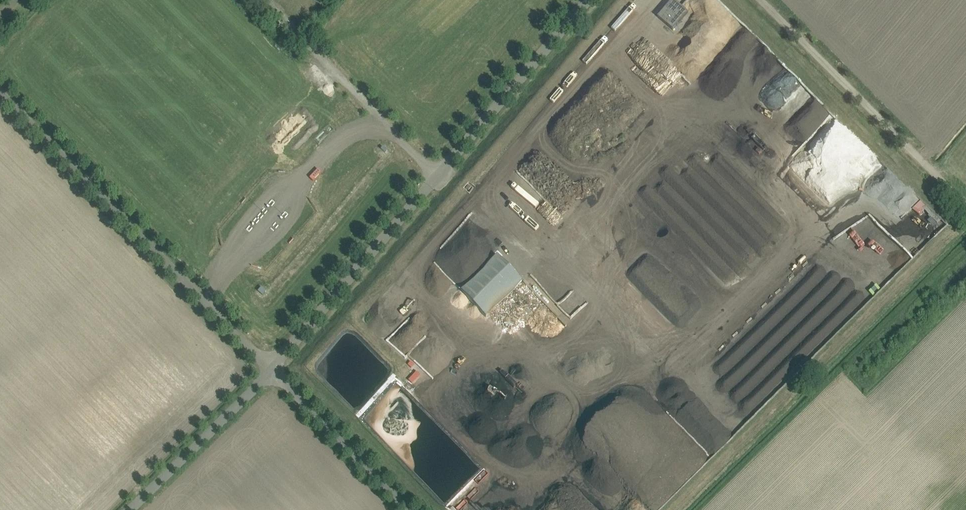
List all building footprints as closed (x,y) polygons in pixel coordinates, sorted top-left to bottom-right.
[(16,3),(23,18),(33,13),(27,0),(22,0),(16,3)] [(658,17),(673,30),(687,13),(673,0),(672,0),(658,17)] [(921,214),(929,205),(916,194),(908,202),(921,214)] [(849,265),(863,280),(875,275),(874,281),(886,282),(883,275),(876,275),(873,272),(879,273),(883,269),(891,270),(897,264),(901,272),(902,259),(905,255),(903,250),(879,226),(880,227),(875,229),(876,229),(849,242),(843,241),(837,244),(837,247),(844,255),(849,265)] [(497,255),(461,290),(486,316),(522,281),(497,255)] [(262,287),(258,291),(263,295),(266,292),(262,287)] [(378,328),(384,333),(390,326),(383,321),(394,309),(390,306),(375,322),(380,326),(378,328)] [(550,318),(526,331),(529,336),(553,323),(550,318)] [(462,373),(446,358),(447,357),(443,352),(434,362),(439,367),(421,387),(428,393),(430,391),(438,399),(462,373)]
